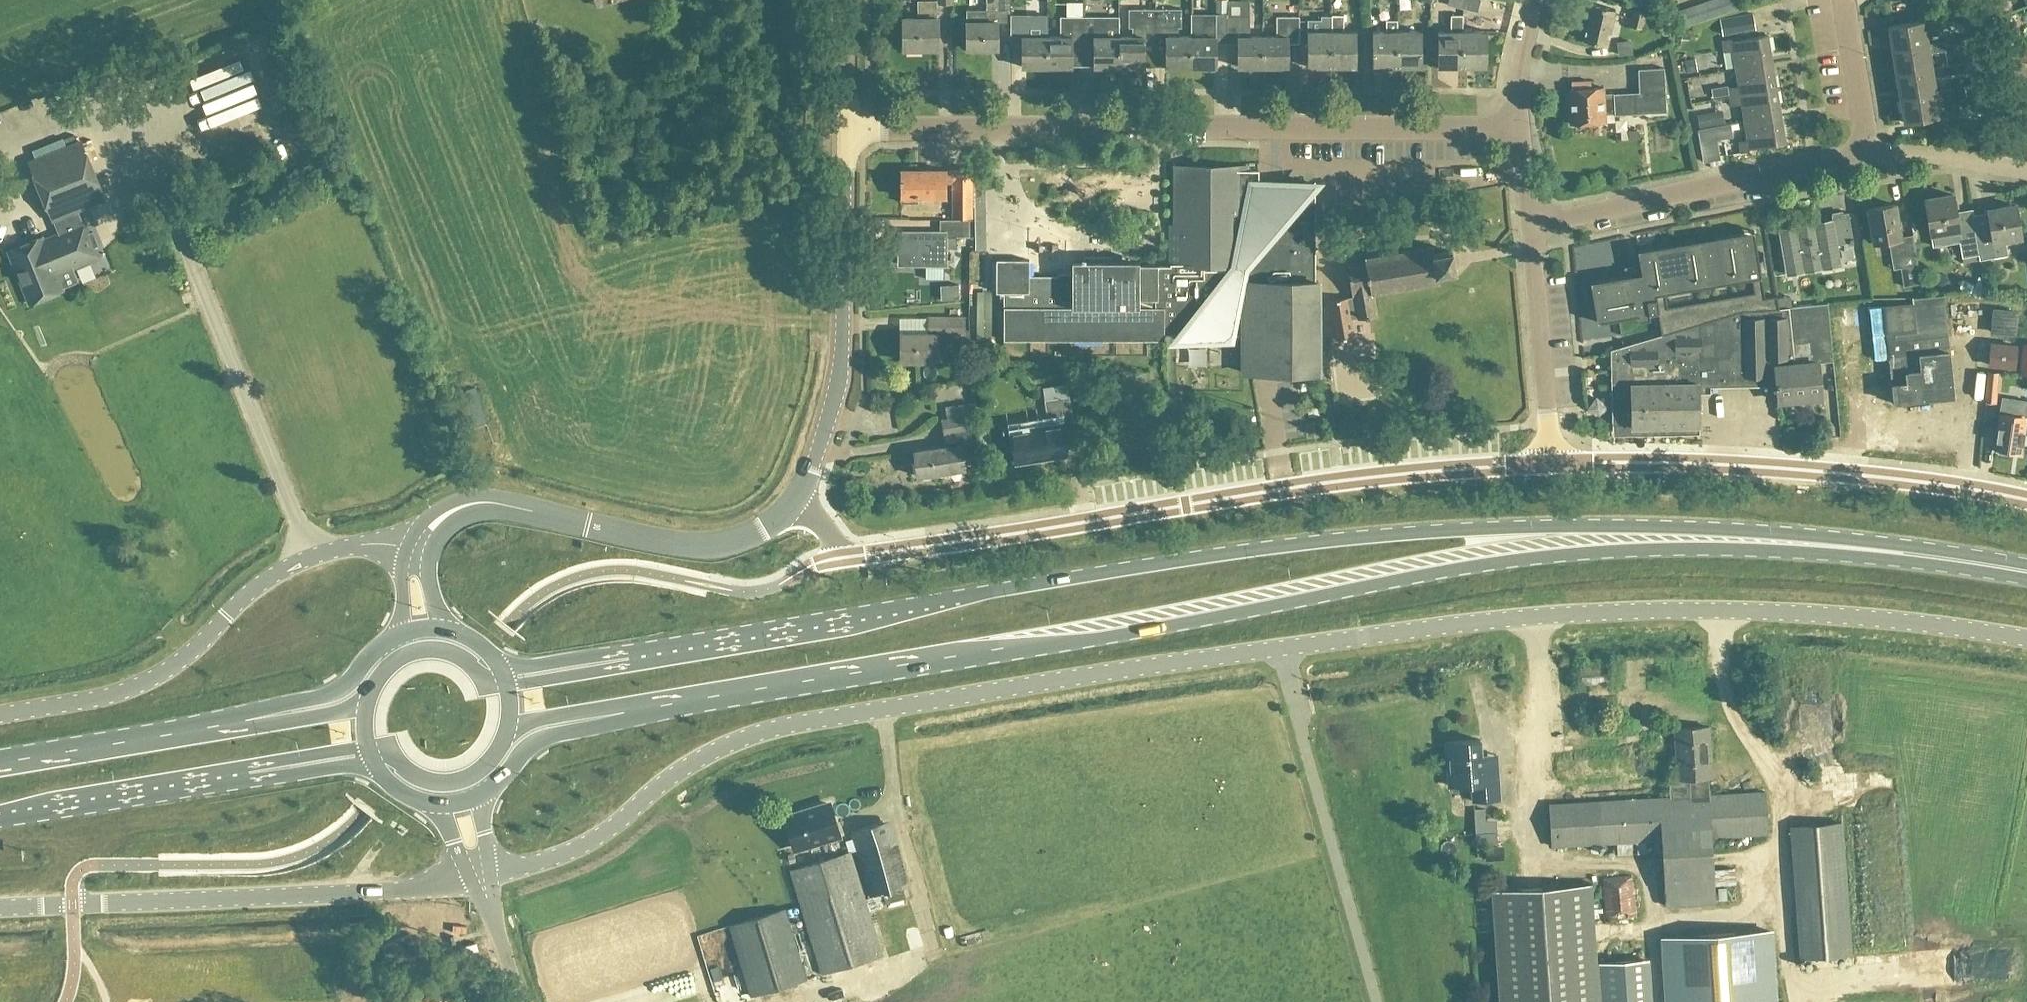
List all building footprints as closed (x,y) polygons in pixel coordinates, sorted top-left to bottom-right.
[(17,13),(18,0),(0,0),(0,12),(17,13)] [(986,11),(966,10),(966,22),(967,22),(968,49),(999,49),(998,22),(1011,22),(1011,0),(986,0),(986,11)] [(1226,13),(1226,0),(1216,0),(1216,13),(1226,13)] [(1465,0),(1449,0),(1448,5),(1463,9),(1465,0)] [(1478,0),(1465,0),(1463,9),(1477,12),(1480,1),(1478,0)] [(1659,0),(1630,0),(1629,4),(1657,10),(1659,0)] [(919,18),(903,18),(904,49),(939,49),(938,18),(937,18),(937,1),(919,1),(919,18)] [(1584,40),(1607,45),(1615,9),(1588,3),(1584,17),(1588,18),(1584,40)] [(1919,22),(1895,25),(1888,26),(1892,51),(1929,45),(1929,44),(1926,30),(1942,27),(1941,19),(1947,18),(1945,3),(1916,8),(1919,22)] [(1128,9),(1128,28),(1132,28),(1132,36),(1121,36),(1121,66),(1144,66),(1144,43),(1155,43),(1155,9),(1128,9)] [(1191,37),(1191,35),(1182,35),(1182,9),(1155,9),(1155,43),(1167,43),(1167,67),(1191,67),(1191,37)] [(1643,30),(1647,14),(1633,10),(1629,27),(1643,30)] [(1753,13),(1721,18),(1723,34),(1755,29),(1753,13)] [(1321,15),(1321,31),(1308,31),(1308,67),(1333,67),(1333,15),(1321,15)] [(1344,15),(1333,15),(1333,67),(1357,67),(1357,31),(1344,31),(1344,15)] [(1463,67),(1463,31),(1463,15),(1455,15),(1451,19),(1451,31),(1438,31),(1438,67),(1463,67)] [(1048,66),(1048,35),(1034,35),(1034,16),(1011,16),(1011,43),(1023,43),(1023,66),(1048,66)] [(1048,35),(1048,66),(1072,66),(1072,42),(1083,42),(1083,16),(1060,16),(1060,35),(1048,35)] [(1106,16),(1083,16),(1083,42),(1095,42),(1095,66),(1121,66),(1121,36),(1119,36),(1119,17),(1106,17),(1106,16)] [(1263,35),(1264,67),(1288,67),(1288,43),(1300,43),(1300,16),(1277,16),(1277,35),(1263,35)] [(1204,37),(1191,37),(1191,67),(1216,67),(1216,43),(1228,43),(1227,17),(1204,17),(1204,37)] [(1250,17),(1227,17),(1228,43),(1239,43),(1239,67),(1264,67),(1263,35),(1250,35),(1250,17)] [(1398,67),(1398,31),(1398,20),(1387,20),(1387,31),(1373,31),(1373,67),(1398,67)] [(1398,31),(1398,67),(1422,67),(1422,31),(1398,31)] [(1463,31),(1463,67),(1487,67),(1487,31),(1463,31)] [(1737,68),(1773,62),(1768,35),(1732,41),(1732,38),(1722,40),(1724,51),(1733,50),(1737,68)] [(2011,36),(1999,41),(2005,54),(2016,50),(2011,36)] [(1632,54),(1630,40),(1616,42),(1618,56),(1632,54)] [(235,126),(256,119),(253,111),(269,106),(246,42),(210,55),(235,126)] [(1929,45),(1892,51),(1896,74),(1933,68),(1930,53),(1945,50),(1944,42),(1929,44),(1929,45)] [(2026,62),(2026,53),(2018,53),(2018,63),(2026,62)] [(1696,58),(1680,61),(1682,73),(1699,71),(1696,58)] [(1740,87),(1728,88),(1729,95),(1730,97),(1777,89),(1773,62),(1737,68),(1740,87)] [(1961,64),(1933,68),(1896,74),(1900,98),(1937,92),(1934,76),(1962,71),(1961,64)] [(1572,90),(1569,90),(1571,124),(1606,122),(1605,114),(1615,114),(1615,115),(1667,112),(1664,68),(1638,69),(1640,92),(1604,94),(1604,88),(1591,89),(1591,81),(1572,83),(1572,90)] [(1727,86),(1711,88),(1712,98),(1728,95),(1727,86)] [(1777,89),(1730,97),(1731,106),(1742,104),(1745,122),(1782,116),(1777,89)] [(1937,92),(1900,98),(1904,122),(1941,116),(1938,100),(1953,98),(1952,90),(1937,92)] [(1966,100),(1965,90),(1956,91),(1958,101),(1966,100)] [(1723,111),(1697,115),(1699,128),(1725,124),(1723,111)] [(1782,116),(1745,122),(1748,140),(1740,142),(1741,152),(1750,150),(1750,148),(1786,142),(1782,116)] [(1712,128),(1697,131),(1702,157),(1717,155),(1712,128)] [(1637,130),(1628,131),(1628,140),(1638,139),(1637,130)] [(81,141),(29,162),(52,220),(78,209),(105,199),(81,141)] [(1164,266),(1159,266),(1159,299),(1157,299),(1157,307),(1165,307),(1165,335),(1176,335),(1176,340),(1191,340),(1191,345),(1209,345),(1209,340),(1229,340),(1232,336),(1244,336),(1244,372),(1319,372),(1319,279),(1316,279),(1315,183),(1259,183),(1259,170),(1246,170),(1246,166),(1175,166),(1175,226),(1171,226),(1171,266),(1164,266)] [(952,219),(970,219),(970,167),(902,167),(902,199),(947,199),(947,182),(952,182),(952,219)] [(974,170),(975,250),(987,250),(986,170),(974,170)] [(1981,259),(1972,211),(1957,214),(1953,194),(1925,199),(1932,235),(1958,230),(1964,262),(1981,259)] [(1895,204),(1869,209),(1874,242),(1890,240),(1894,268),(1901,267),(1905,286),(1922,283),(1913,235),(1901,237),(1895,204)] [(1972,211),(1981,259),(2008,255),(2005,240),(2022,237),(2016,205),(1989,210),(1989,212),(1974,215),(1973,211),(1972,211)] [(58,234),(43,240),(42,237),(9,251),(30,304),(64,290),(57,274),(98,257),(94,247),(98,246),(92,231),(88,233),(85,224),(83,224),(78,209),(52,220),(58,234)] [(1831,216),(1832,221),(1778,230),(1786,274),(1841,265),(1837,245),(1853,242),(1848,213),(1831,216)] [(970,221),(940,221),(940,233),(900,233),(900,264),(945,264),(945,237),(969,237),(970,221)] [(1658,313),(1661,333),(1661,334),(1723,317),(1745,310),(1779,307),(1777,296),(1765,298),(1754,231),(1638,251),(1642,273),(1590,282),(1597,323),(1658,313)] [(1353,296),(1328,300),(1335,339),(1354,336),(1351,319),(1358,318),(1359,319),(1378,316),(1374,294),(1439,282),(1438,274),(1456,271),(1453,251),(1434,254),(1433,246),(1365,258),(1366,265),(1348,268),(1353,296)] [(1029,260),(997,260),(997,292),(1004,292),(1004,340),(1165,340),(1165,335),(1165,307),(1157,307),(1157,299),(1159,299),(1159,266),(1159,265),(1112,265),(1112,256),(1073,256),(1073,268),(1059,268),(1059,276),(1029,276),(1029,260)] [(1977,278),(1965,273),(1960,284),(1972,290),(1971,292),(1985,294),(1981,278),(1978,276),(1977,278)] [(941,299),(959,298),(958,285),(940,286),(941,299)] [(1945,294),(1913,297),(1913,301),(1869,306),(1874,360),(1888,359),(1893,404),(1956,397),(1945,294)] [(1745,310),(1723,317),(1724,384),(1736,384),(1736,375),(1775,374),(1777,402),(1824,397),(1820,363),(1835,362),(1829,303),(1823,304),(1823,302),(1810,304),(1810,305),(1789,307),(1779,308),(1779,307),(1745,310)] [(929,334),(901,334),(901,361),(937,360),(937,334),(964,334),(964,317),(929,317),(929,334)] [(1661,334),(1661,333),(1612,347),(1613,396),(1614,425),(1699,423),(1698,385),(1724,384),(1723,317),(1661,334)] [(1991,343),(1989,365),(2015,367),(2017,346),(1991,343)] [(1988,371),(1986,402),(1996,403),(1998,372),(1988,371)] [(475,387),(449,395),(460,432),(487,424),(475,387)] [(953,404),(976,399),(973,390),(950,396),(953,404)] [(1066,453),(1063,434),(1076,432),(1070,396),(1044,400),(1048,424),(1011,430),(1017,461),(1066,453)] [(2002,398),(1994,450),(1998,450),(1997,454),(2010,456),(2011,452),(2022,454),(2026,416),(2026,414),(2026,401),(2002,398)] [(1319,405),(1309,406),(1309,416),(1319,416),(1319,405)] [(962,446),(973,445),(969,416),(943,420),(947,447),(915,451),(918,476),(965,469),(962,446)] [(1715,886),(1736,885),(1734,868),(1713,870),(1711,838),(1768,834),(1765,791),(1708,795),(1707,778),(1711,778),(1708,726),(1674,728),(1678,780),(1670,780),(1671,797),(1550,805),(1552,848),(1662,841),(1666,907),(1716,904),(1715,886)] [(1479,740),(1445,742),(1448,785),(1471,784),(1472,802),(1498,800),(1495,755),(1480,756),(1479,740)] [(830,804),(787,818),(796,848),(840,834),(830,804)] [(1497,844),(1496,820),(1485,820),(1485,809),(1474,810),(1475,844),(1497,844)] [(905,898),(901,888),(904,887),(885,822),(853,831),(871,896),(883,893),(886,904),(905,898)] [(1841,823),(1791,827),(1801,958),(1851,954),(1841,823)] [(1506,846),(1486,847),(1487,859),(1506,858),(1506,846)] [(851,852),(791,871),(802,907),(806,919),(822,974),(883,955),(851,852)] [(1627,914),(1627,918),(1637,917),(1633,875),(1602,878),(1606,919),(1615,919),(1614,915),(1627,914)] [(1591,884),(1492,891),(1499,1001),(1599,1001),(1591,884)] [(785,910),(730,927),(751,997),(807,980),(790,925),(806,919),(802,907),(786,913),(785,910)] [(640,958),(715,935),(709,915),(633,938),(640,958)] [(1669,1001),(1774,1001),(1769,931),(1664,938),(1669,1001)] [(410,934),(382,946),(391,968),(419,956),(410,934)]
